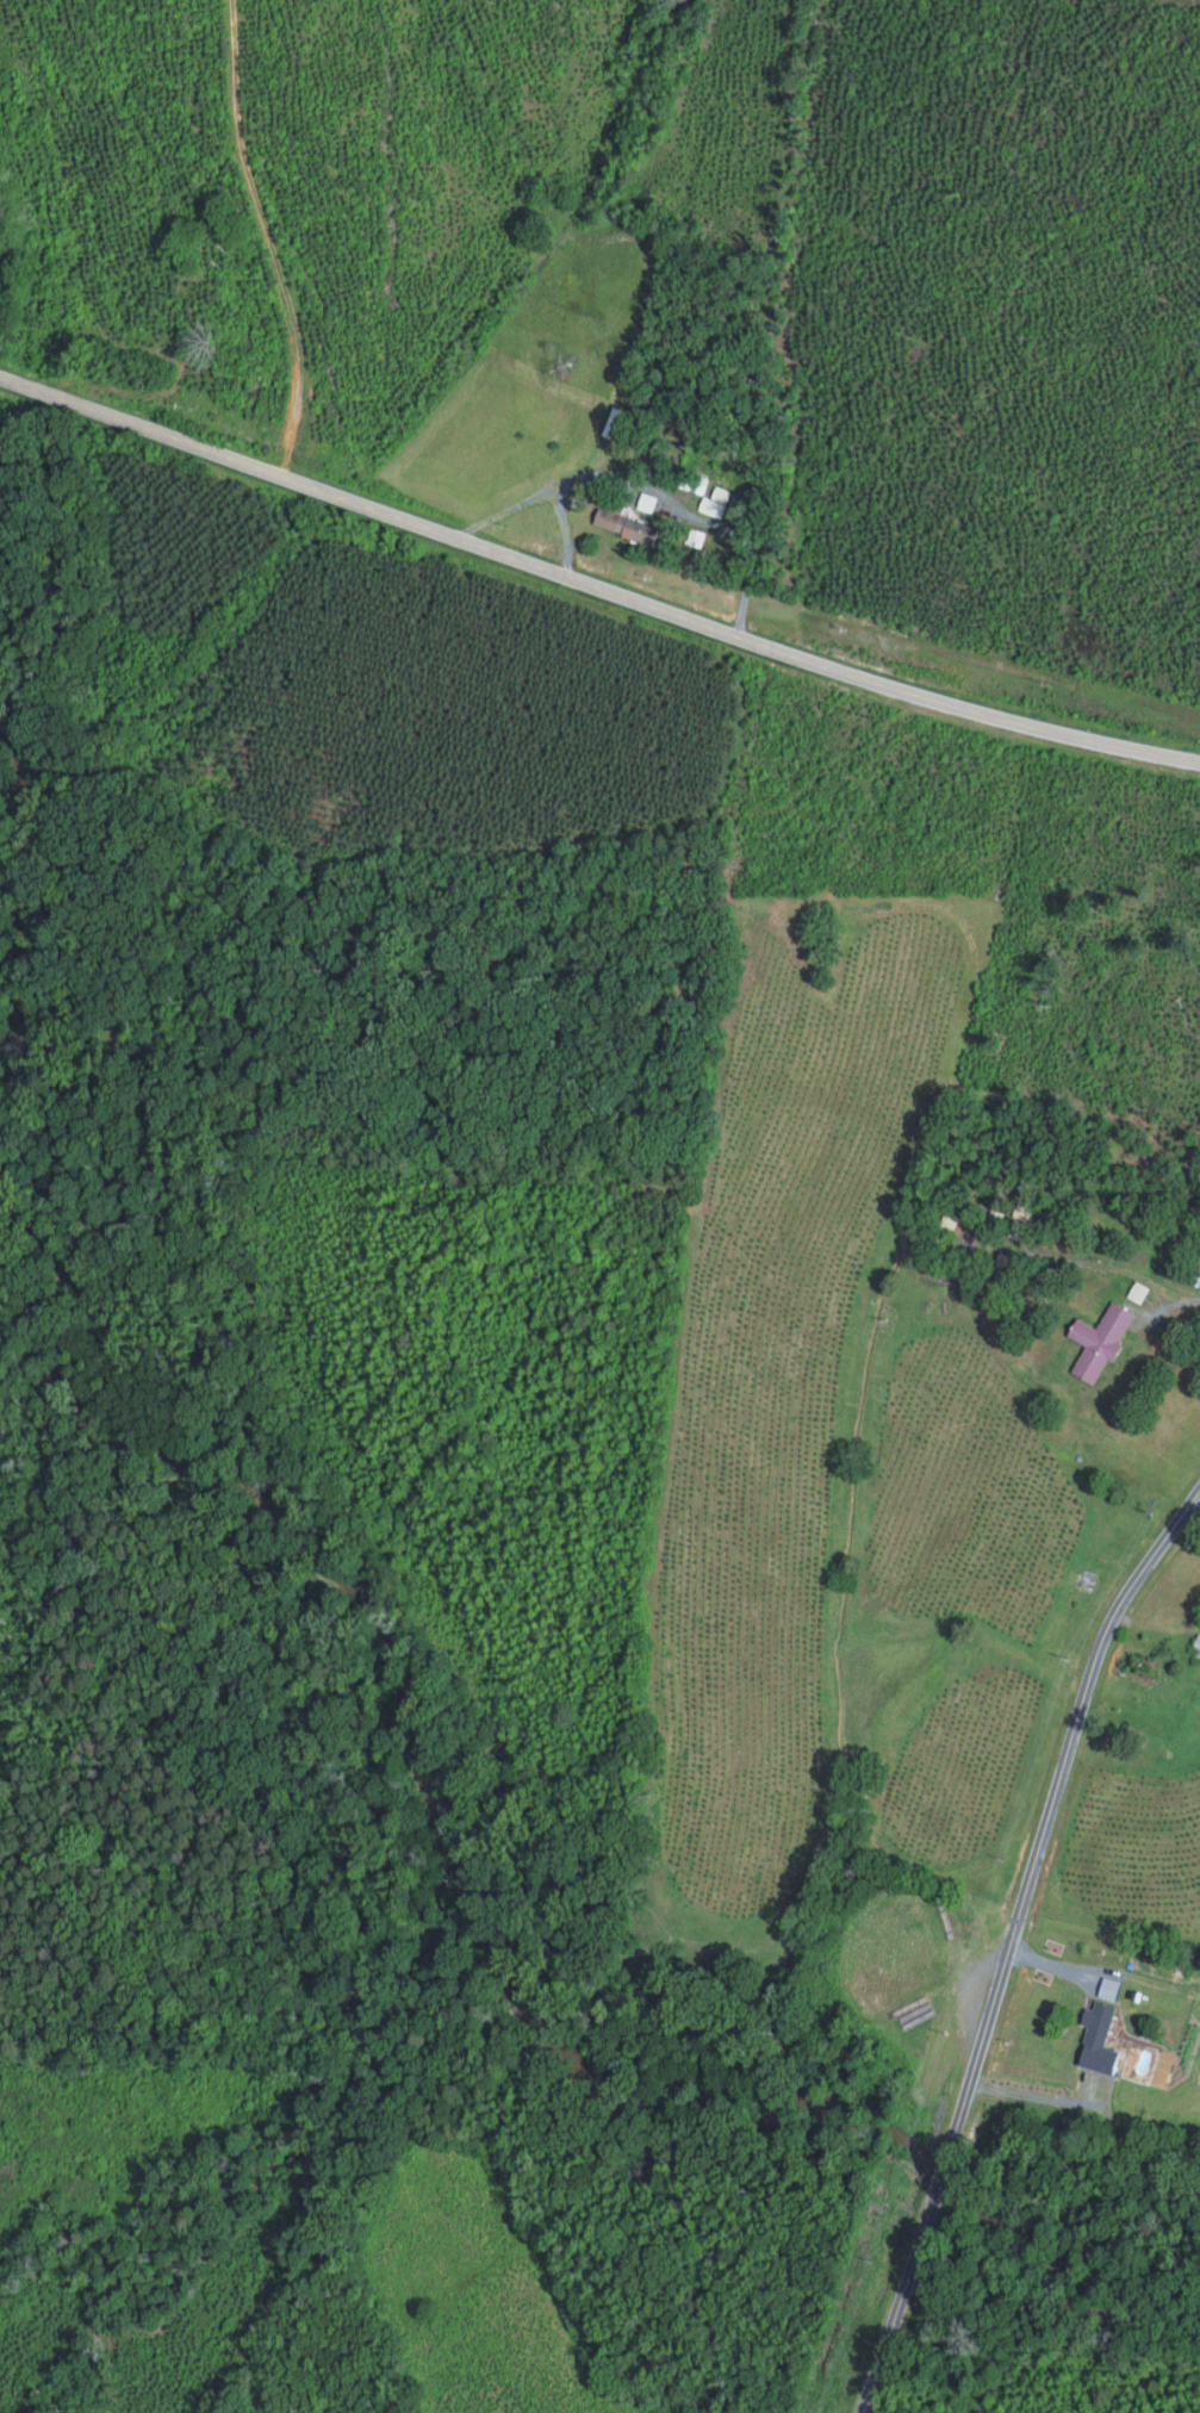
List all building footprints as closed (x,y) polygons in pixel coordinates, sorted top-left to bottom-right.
[(601,434),(618,440),(629,410),(612,404),(601,434)] [(711,497),(702,494),(698,510),(721,517),(730,489),(715,485),(711,497)] [(652,512),(656,495),(640,491),(636,508),(652,512)] [(592,527),(653,542),(658,523),(597,507),(592,527)] [(686,542),(700,547),(705,531),(691,527),(686,542)] [(1003,1232),(1018,1239),(1031,1209),(1016,1202),(1003,1232)] [(1140,1303),(1149,1287),(1135,1280),(1126,1296),(1140,1303)] [(1097,1327),(1076,1317),(1067,1336),(1084,1344),(1071,1372),(1094,1384),(1107,1359),(1111,1361),(1135,1312),(1111,1300),(1097,1327)] [(1198,1632),(1192,1648),(1199,1651),(1199,1633),(1198,1632)] [(1121,1979),(1103,1974),(1098,1994),(1115,1999),(1121,1979)] [(1113,2073),(1119,2049),(1105,2045),(1115,2004),(1095,1999),(1093,2007),(1085,2005),(1081,2022),(1088,2024),(1078,2063),(1113,2073)]
